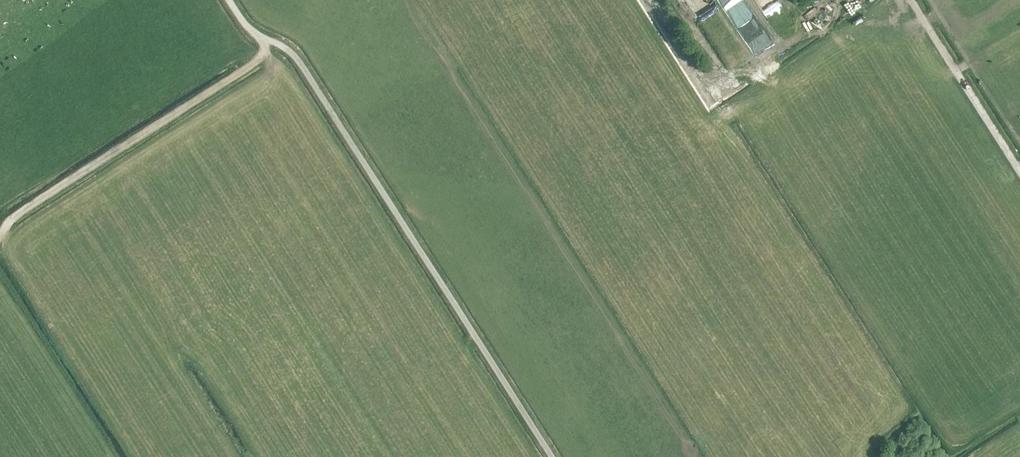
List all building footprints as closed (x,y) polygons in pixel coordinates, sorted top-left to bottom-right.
[(737,26),(717,0),(699,0),(694,4),(720,38),(737,26)] [(963,90),(953,95),(955,99),(965,94),(963,90)]
